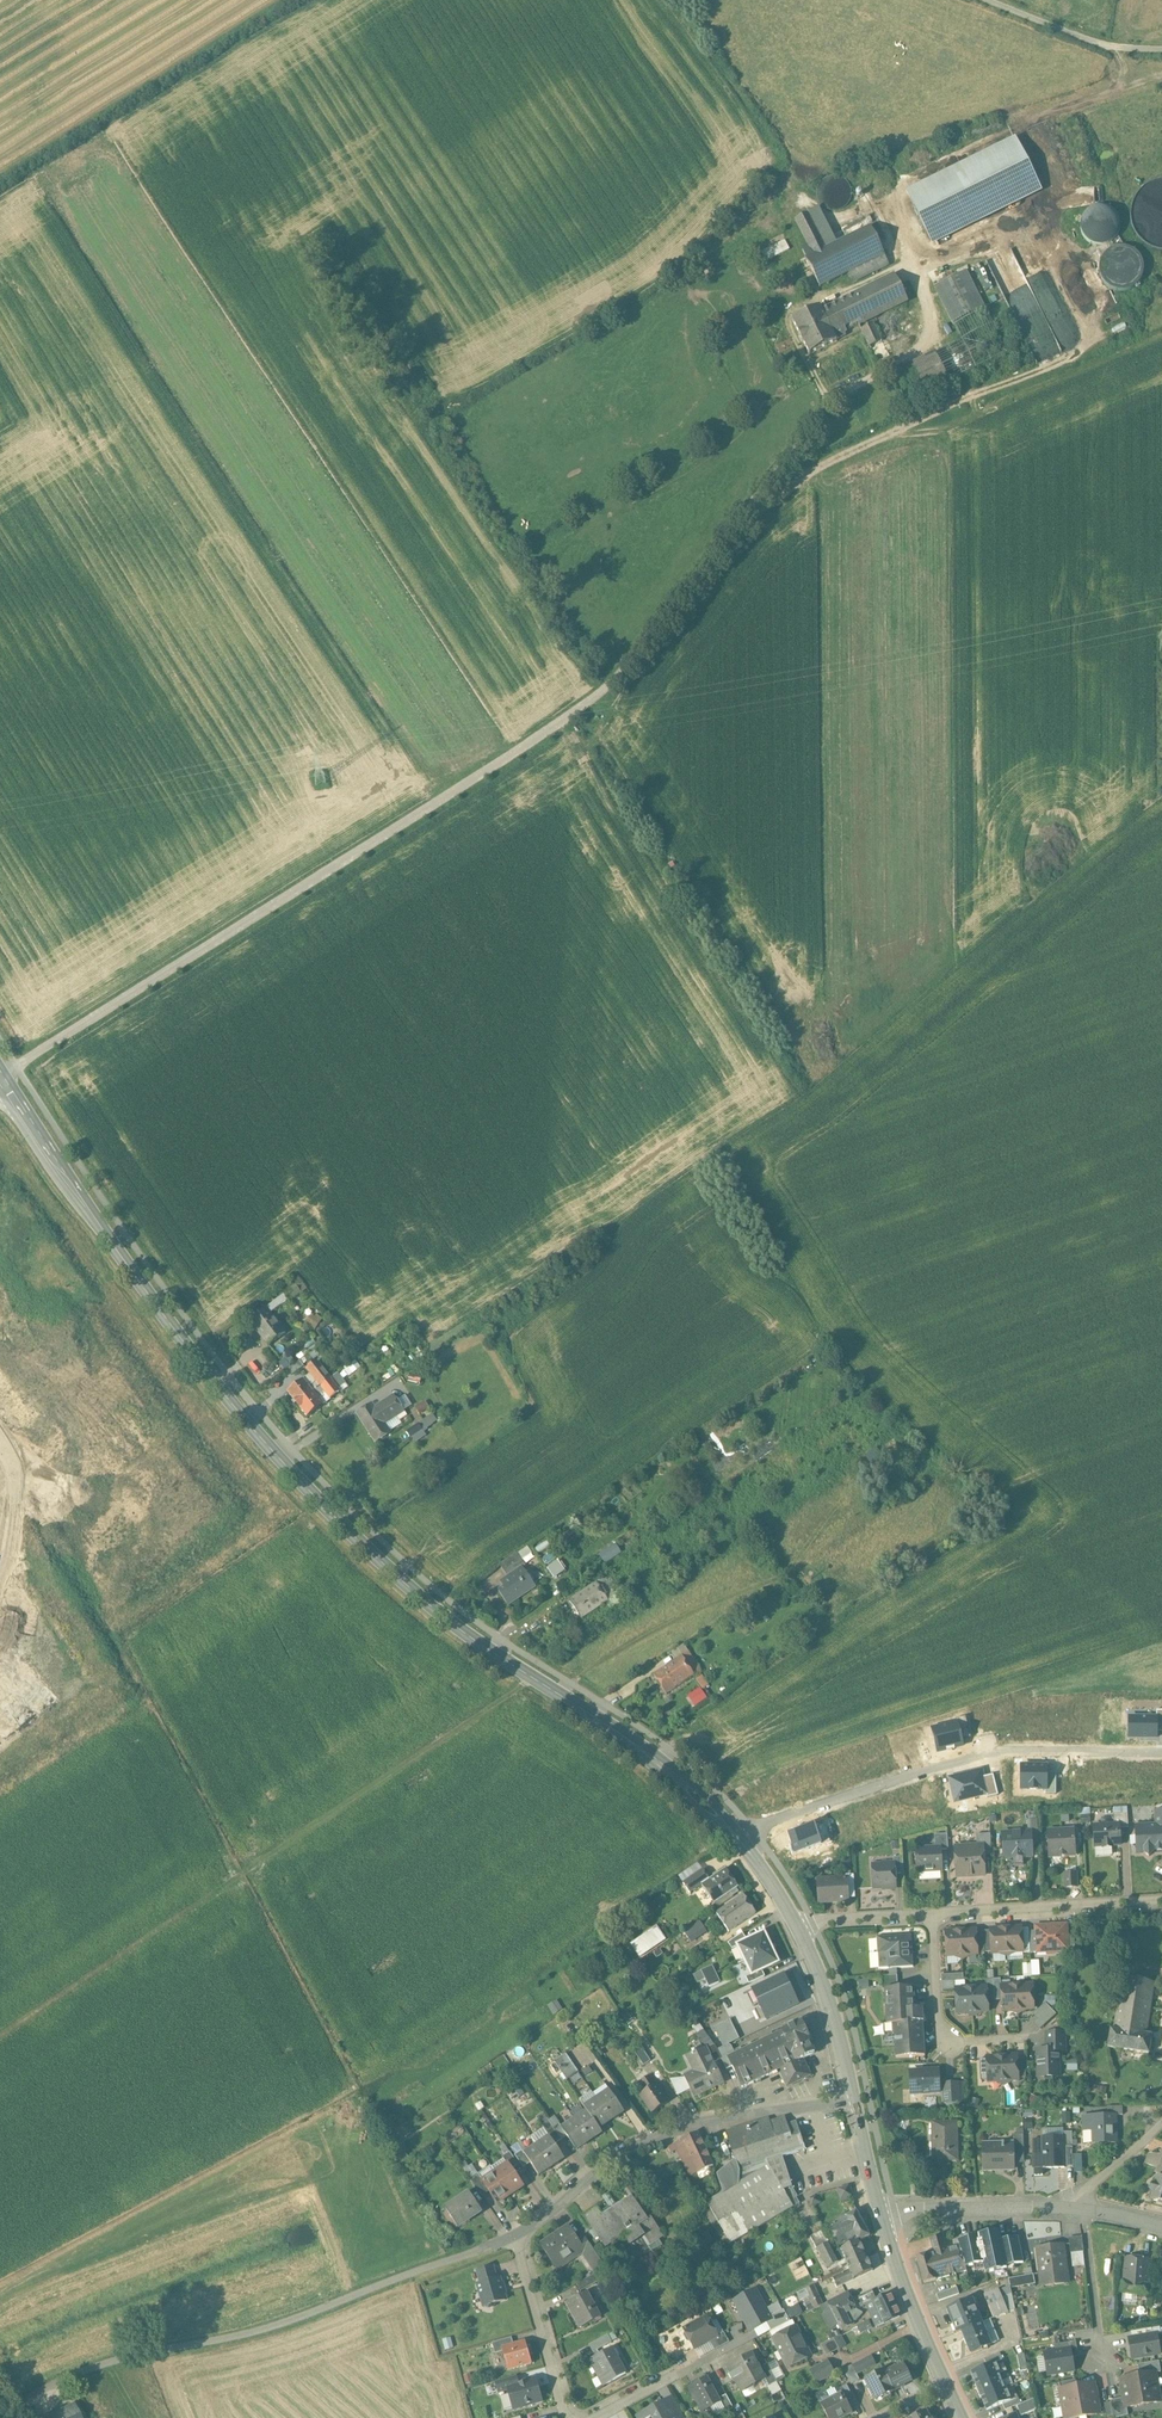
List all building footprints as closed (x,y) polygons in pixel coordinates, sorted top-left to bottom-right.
[(1019,146),(964,172),(984,214),(1038,188),(1019,146)] [(964,172),(910,199),(931,240),(984,214),(964,172)] [(1145,179),(1132,238),(1161,245),(1161,183),(1145,179)] [(1147,258),(1111,242),(1122,219),(1092,206),(1078,238),(1105,249),(1097,269),(1105,273),(1101,282),(1131,295),(1147,258)] [(822,240),(809,214),(795,221),(808,246),(813,255),(870,227),(866,218),(822,240)] [(807,258),(806,259),(820,288),(849,273),(885,256),(870,227),(813,255),(807,258)] [(785,241),(761,253),(766,262),(789,250),(785,241)] [(808,246),(803,249),(807,258),(813,255),(808,246)] [(885,256),(849,273),(854,282),(889,265),(885,256)] [(966,272),(935,288),(953,324),(984,308),(966,272)] [(895,276),(822,312),(835,338),(908,302),(895,276)] [(777,306),(766,312),(769,318),(780,312),(777,306)] [(820,308),(793,322),(809,356),(837,342),(835,338),(822,312),(820,308)] [(873,324),(861,330),(877,363),(890,357),(873,324)] [(936,354),(897,373),(911,401),(950,382),(936,354)] [(297,1278),(280,1290),(284,1295),(296,1286),(300,1282),(297,1278)] [(296,1286),(284,1295),(289,1302),(301,1293),(296,1286)] [(267,1308),(259,1314),(250,1321),(269,1346),(286,1333),(267,1308)] [(315,1329),(322,1319),(313,1313),(306,1322),(315,1329)] [(300,1361),(289,1369),(293,1375),(304,1366),(300,1361)] [(317,1362),(307,1370),(311,1375),(317,1382),(321,1387),(330,1379),(331,1379),(317,1362)] [(304,1381),(288,1393),(298,1405),(321,1387),(317,1382),(311,1375),(304,1380),(304,1381)] [(340,1391),(330,1379),(321,1387),(324,1391),(331,1399),(340,1391)] [(321,1387),(298,1405),(308,1417),(323,1405),(317,1397),(324,1391),(321,1387)] [(394,1397),(374,1409),(384,1424),(404,1411),(394,1397)] [(425,1400),(416,1407),(421,1414),(430,1407),(425,1400)] [(374,1409),(371,1404),(358,1413),(377,1442),(390,1433),(384,1424),(374,1409)] [(419,1424),(407,1432),(410,1438),(422,1430),(419,1424)] [(616,1546),(604,1553),(609,1561),(621,1553),(616,1546)] [(517,1553),(501,1564),(505,1570),(521,1559),(517,1553)] [(526,1566),(521,1559),(505,1570),(509,1576),(501,1582),(505,1588),(499,1592),(508,1606),(536,1587),(523,1568),(526,1566)] [(564,1570),(558,1562),(554,1565),(560,1573),(564,1570)] [(554,1565),(554,1564),(548,1568),(554,1577),(560,1573),(554,1565)] [(608,1575),(570,1601),(582,1619),(606,1603),(620,1593),(608,1575)] [(620,1593),(606,1603),(611,1611),(625,1602),(620,1593)] [(682,1657),(654,1676),(666,1694),(694,1676),(682,1657)] [(708,1686),(702,1677),(696,1680),(703,1689),(708,1686)] [(694,1706),(708,1698),(701,1687),(687,1695),(694,1706)] [(1130,1716),(1130,1738),(1158,1738),(1158,1731),(1161,1731),(1161,1711),(1156,1711),(1157,1716),(1130,1716)] [(957,1722),(932,1728),(938,1753),(965,1747),(963,1740),(971,1738),(966,1716),(956,1718),(957,1722)] [(1021,1764),(1020,1790),(1046,1791),(1046,1794),(1055,1794),(1056,1773),(1048,1773),(1048,1765),(1021,1764)] [(983,1769),(948,1777),(955,1805),(999,1794),(994,1775),(985,1777),(983,1769)] [(1128,1813),(1113,1814),(1114,1825),(1119,1824),(1119,1828),(1129,1828),(1128,1813)] [(1037,1820),(1027,1821),(1028,1830),(1038,1829),(1037,1820)] [(823,1821),(787,1833),(794,1854),(830,1842),(823,1821)] [(1114,1825),(1094,1826),(1095,1847),(1103,1847),(1103,1848),(1112,1847),(1112,1846),(1120,1846),(1119,1828),(1119,1824),(1114,1825)] [(1136,1827),(1137,1853),(1145,1853),(1149,1857),(1153,1853),(1161,1852),(1161,1826),(1156,1826),(1136,1827)] [(1074,1830),(1048,1831),(1049,1858),(1075,1856),(1074,1830)] [(1031,1832),(1002,1834),(1004,1859),(1032,1857),(1031,1832)] [(947,1834),(934,1835),(935,1847),(941,1847),(941,1850),(948,1850),(947,1834)] [(990,1834),(976,1835),(977,1846),(983,1846),(983,1856),(992,1855),(990,1834)] [(977,1846),(955,1848),(957,1877),(984,1876),(983,1856),(983,1846),(977,1846)] [(935,1847),(916,1849),(917,1860),(942,1859),(941,1850),(941,1847),(935,1847)] [(901,1857),(893,1858),(894,1864),(895,1874),(902,1874),(901,1857)] [(942,1859),(917,1860),(917,1872),(942,1871),(942,1859)] [(698,1863),(679,1877),(683,1883),(703,1870),(698,1863)] [(883,1865),(873,1866),(874,1888),(895,1887),(895,1874),(894,1864),(883,1864),(883,1865)] [(726,1869),(710,1880),(703,1870),(683,1883),(690,1893),(702,1885),(714,1903),(738,1887),(726,1869)] [(1076,1873),(1064,1873),(1065,1888),(1077,1887),(1076,1873)] [(854,1876),(845,1876),(845,1879),(846,1879),(847,1888),(854,1888),(854,1876)] [(845,1879),(823,1880),(824,1902),(847,1901),(847,1888),(846,1879),(845,1879)] [(744,1895),(716,1914),(729,1932),(756,1913),(744,1895)] [(700,1920),(683,1931),(691,1942),(707,1931),(700,1920)] [(657,1925),(631,1943),(640,1957),(667,1939),(657,1925)] [(1067,1925),(1035,1926),(1036,1931),(1037,1953),(1046,1952),(1048,1954),(1054,1954),(1057,1952),(1068,1951),(1067,1925)] [(1021,1927),(1006,1928),(1007,1953),(1023,1952),(1023,1950),(1021,1929),(1021,1927)] [(1006,1928),(990,1929),(990,1931),(992,1952),(992,1954),(1007,1953),(1006,1928)] [(1028,1929),(1021,1929),(1023,1950),(1030,1950),(1029,1932),(1028,1929)] [(976,1930),(961,1931),(962,1956),(978,1955),(978,1953),(977,1946),(976,1932),(976,1930)] [(961,1931),(945,1932),(947,1957),(962,1956),(961,1931)] [(990,1931),(983,1931),(984,1946),(985,1952),(992,1952),(990,1931)] [(1036,1931),(1029,1932),(1030,1950),(1030,1953),(1037,1953),(1036,1931)] [(742,1934),(729,1943),(729,1942),(728,1943),(732,1950),(738,1947),(738,1946),(748,1941),(743,1933),(742,1934)] [(748,1941),(738,1946),(738,1947),(745,1960),(771,1948),(764,1934),(748,1941)] [(911,1935),(877,1937),(878,1954),(887,1953),(888,1967),(887,1967),(887,1969),(913,1967),(911,1935)] [(771,1948),(745,1960),(752,1974),(752,1975),(762,1970),(778,1963),(771,1948)] [(712,1967),(694,1975),(698,1983),(706,1979),(710,1987),(719,1982),(712,1967)] [(762,1970),(752,1975),(752,1974),(745,1977),(749,1984),(750,1984),(764,1977),(765,1977),(762,1970)] [(789,1971),(753,1987),(767,2018),(803,2001),(789,1971)] [(956,1974),(942,1975),(942,1982),(957,1981),(956,1974)] [(897,1975),(882,1976),(883,1990),(885,1990),(885,1989),(898,1988),(897,1975)] [(1155,1983),(1121,1978),(1113,2031),(1147,2036),(1155,1983)] [(1032,1984),(1017,1985),(1018,2010),(1033,2009),(1032,1984)] [(1017,1985),(1001,1986),(1003,2011),(1018,2010),(1017,1985)] [(898,1988),(885,1989),(885,1990),(887,2025),(892,2024),(893,2035),(894,2035),(896,2058),(925,2057),(923,2022),(924,2022),(923,2009),(915,2009),(914,1987),(898,1988)] [(987,1987),(971,1988),(973,2013),(988,2012),(988,2001),(987,1987)] [(971,1988),(956,1989),(957,2014),(973,2013),(971,1988)] [(1041,2028),(1057,2013),(1047,2002),(1034,2012),(1039,2019),(1035,2022),(1041,2028)] [(802,2023),(728,2058),(743,2087),(779,2070),(801,2059),(814,2053),(807,2038),(809,2037),(802,2023)] [(1113,2031),(1111,2030),(1108,2048),(1149,2055),(1152,2036),(1147,2036),(1113,2031)] [(1064,2033),(1046,2034),(1046,2042),(1065,2042),(1064,2033)] [(1046,2042),(1047,2050),(1041,2051),(1037,2055),(1038,2078),(1045,2077),(1045,2080),(1052,2080),(1052,2077),(1059,2077),(1059,2051),(1065,2051),(1065,2042),(1046,2042)] [(715,2045),(707,2049),(714,2063),(722,2059),(715,2045)] [(642,2048),(635,2053),(644,2066),(651,2061),(642,2048)] [(706,2048),(695,2053),(694,2052),(692,2053),(700,2069),(684,2077),(694,2097),(724,2083),(714,2063),(707,2049),(706,2048)] [(566,2053),(554,2061),(559,2068),(570,2060),(566,2053)] [(1017,2055),(1002,2056),(1003,2082),(1019,2081),(1019,2079),(1017,2057),(1017,2055)] [(1002,2056),(986,2057),(986,2059),(988,2081),(988,2082),(1003,2082),(1002,2056)] [(1025,2057),(1017,2057),(1019,2079),(1026,2078),(1025,2057)] [(801,2059),(779,2070),(787,2086),(808,2076),(801,2059)] [(986,2059),(979,2060),(980,2081),(988,2081),(986,2059)] [(570,2060),(559,2068),(563,2074),(574,2066),(570,2060)] [(574,2066),(563,2074),(567,2080),(579,2072),(574,2066)] [(938,2070),(910,2072),(911,2091),(921,2090),(921,2094),(939,2093),(938,2070)] [(655,2085),(649,2076),(640,2082),(646,2091),(640,2095),(652,2114),(669,2102),(656,2084),(655,2085)] [(958,2083),(944,2084),(945,2103),(959,2102),(958,2083)] [(624,2112),(610,2091),(597,2100),(612,2120),(624,2112)] [(612,2120),(597,2100),(585,2108),(588,2112),(599,2129),(600,2129),(612,2120)] [(493,2123),(504,2117),(497,2104),(486,2110),(493,2123)] [(1122,2106),(1107,2107),(1107,2115),(1115,2115),(1115,2116),(1122,2115),(1122,2106)] [(599,2129),(588,2112),(575,2120),(589,2141),(602,2132),(600,2129),(599,2129)] [(549,2120),(544,2113),(536,2118),(550,2137),(555,2145),(562,2140),(553,2128),(553,2127),(549,2120)] [(1107,2115),(1083,2116),(1084,2131),(1093,2131),(1093,2144),(1116,2144),(1115,2116),(1115,2115),(1107,2115)] [(554,2117),(549,2120),(553,2127),(559,2124),(554,2117)] [(769,2119),(726,2132),(735,2161),(739,2171),(768,2162),(804,2150),(806,2150),(797,2122),(788,2125),(785,2118),(785,2119),(785,2118),(770,2123),(769,2119)] [(589,2141),(575,2120),(563,2129),(568,2136),(577,2149),(589,2141)] [(957,2123),(933,2124),(934,2160),(957,2160),(957,2123)] [(563,2129),(559,2124),(553,2127),(553,2128),(562,2140),(568,2136),(563,2129)] [(698,2132),(682,2140),(682,2141),(688,2154),(691,2160),(707,2153),(698,2132)] [(1072,2132),(1063,2132),(1063,2137),(1064,2137),(1064,2148),(1073,2148),(1072,2132)] [(1023,2135),(1012,2135),(1012,2144),(1013,2144),(1014,2161),(1024,2161),(1023,2135)] [(555,2145),(550,2137),(537,2146),(552,2167),(564,2158),(555,2145)] [(1063,2137),(1042,2137),(1043,2155),(1033,2155),(1034,2169),(1034,2176),(1042,2176),(1042,2169),(1065,2168),(1064,2148),(1064,2137),(1063,2137)] [(688,2154),(682,2141),(675,2144),(676,2145),(670,2148),(673,2153),(678,2150),(682,2157),(688,2154)] [(1002,2141),(1002,2145),(983,2145),(984,2170),(1014,2169),(1014,2161),(1013,2144),(1012,2144),(1004,2145),(1004,2141),(1002,2141)] [(552,2167),(537,2146),(525,2154),(524,2154),(530,2163),(539,2176),(552,2167)] [(522,2151),(515,2155),(523,2168),(530,2163),(524,2154),(525,2154),(522,2151)] [(510,2152),(503,2157),(508,2165),(512,2170),(519,2165),(510,2152)] [(691,2160),(684,2164),(690,2176),(691,2176),(697,2173),(713,2165),(707,2153),(691,2160)] [(1083,2171),(1082,2153),(1074,2154),(1075,2172),(1083,2171)] [(735,2162),(718,2176),(723,2193),(738,2184),(739,2171),(735,2161),(735,2162)] [(723,2193),(707,2202),(731,2244),(800,2204),(796,2198),(798,2197),(792,2187),(783,2190),(769,2166),(768,2162),(739,2171),(738,2184),(723,2193)] [(512,2170),(508,2165),(496,2173),(510,2195),(523,2186),(512,2170)] [(483,2182),(489,2192),(497,2204),(510,2195),(496,2173),(483,2182)] [(478,2174),(470,2179),(482,2197),(489,2192),(483,2182),(478,2174)] [(1161,2178),(1157,2177),(1155,2185),(1152,2184),(1150,2192),(1153,2192),(1151,2200),(1161,2203),(1161,2177),(1161,2178)] [(851,2185),(837,2189),(840,2202),(854,2198),(851,2185)] [(469,2193),(446,2210),(446,2211),(449,2209),(460,2225),(457,2227),(458,2228),(482,2212),(469,2193)] [(632,2196),(616,2207),(618,2211),(606,2219),(597,2207),(581,2217),(590,2231),(593,2229),(606,2249),(625,2236),(629,2242),(643,2233),(651,2245),(663,2236),(651,2218),(648,2220),(632,2196)] [(857,2212),(846,2217),(828,2227),(838,2247),(857,2237),(859,2241),(869,2236),(857,2212)] [(563,2229),(540,2244),(557,2270),(581,2253),(583,2256),(586,2254),(587,2253),(577,2239),(573,2233),(568,2237),(563,2229)] [(824,2231),(810,2238),(817,2249),(829,2243),(824,2231)] [(999,2231),(988,2233),(978,2235),(978,2236),(971,2237),(972,2238),(968,2239),(958,2241),(960,2246),(966,2268),(974,2266),(984,2264),(986,2273),(996,2271),(1007,2269),(1006,2266),(1001,2240),(999,2231)] [(601,2261),(584,2235),(577,2239),(587,2253),(586,2254),(593,2266),(601,2261)] [(942,2236),(930,2239),(934,2253),(946,2250),(942,2236)] [(1082,2236),(1069,2238),(1071,2253),(1084,2252),(1082,2236)] [(1018,2237),(1008,2239),(1001,2240),(1006,2266),(1014,2265),(1023,2263),(1018,2237)] [(859,2241),(835,2253),(829,2243),(817,2249),(827,2269),(845,2259),(848,2265),(866,2256),(859,2241)] [(1068,2283),(1066,2271),(1063,2244),(1038,2247),(1041,2275),(1042,2286),(1068,2283)] [(934,2253),(929,2254),(917,2258),(924,2283),(936,2280),(936,2279),(967,2271),(966,2268),(960,2246),(946,2250),(934,2253)] [(1084,2252),(1071,2253),(1073,2267),(1085,2266),(1084,2252)] [(866,2256),(848,2265),(850,2270),(833,2279),(837,2288),(873,2271),(866,2256)] [(1149,2258),(1125,2256),(1123,2281),(1122,2281),(1121,2292),(1148,2295),(1149,2284),(1148,2284),(1149,2258)] [(493,2267),(478,2271),(481,2284),(496,2279),(493,2267)] [(1033,2274),(1008,2279),(1010,2288),(1035,2283),(1033,2274)] [(593,2275),(577,2284),(580,2291),(597,2282),(593,2275)] [(481,2284),(478,2285),(484,2307),(485,2306),(486,2307),(489,2309),(494,2307),(495,2304),(506,2300),(504,2293),(505,2293),(503,2285),(502,2286),(500,2278),(496,2279),(481,2284)] [(759,2285),(733,2299),(752,2328),(775,2315),(759,2285)] [(823,2305),(813,2286),(805,2290),(814,2309),(823,2305)] [(957,2287),(936,2294),(939,2301),(959,2294),(957,2287)] [(1002,2297),(999,2289),(984,2295),(993,2318),(1015,2310),(1012,2294),(1002,2297)] [(872,2290),(858,2297),(863,2306),(867,2304),(866,2304),(876,2299),(872,2290)] [(587,2292),(566,2304),(571,2314),(574,2313),(582,2327),(601,2317),(587,2292)] [(848,2292),(828,2302),(842,2331),(852,2326),(847,2315),(857,2310),(848,2292)] [(876,2299),(866,2304),(867,2304),(877,2327),(900,2316),(889,2293),(876,2299)] [(972,2300),(948,2309),(957,2333),(962,2331),(962,2330),(982,2322),(972,2300)] [(718,2336),(707,2316),(684,2329),(686,2332),(685,2335),(687,2340),(691,2341),(695,2349),(709,2341),(718,2336)] [(792,2320),(779,2327),(782,2333),(795,2327),(792,2320)] [(861,2333),(872,2327),(869,2320),(857,2326),(861,2333)] [(999,2340),(991,2320),(982,2323),(991,2345),(998,2342),(998,2341),(999,2340)] [(982,2322),(962,2330),(962,2331),(968,2345),(969,2344),(972,2352),(971,2352),(971,2353),(991,2345),(982,2323),(982,2322)] [(782,2333),(773,2338),(788,2368),(811,2356),(796,2327),(795,2327),(782,2333)] [(1151,2328),(1130,2332),(1132,2339),(1153,2335),(1151,2328)] [(718,2336),(709,2341),(715,2350),(729,2342),(724,2332),(718,2336)] [(1132,2339),(1128,2339),(1129,2346),(1131,2347),(1132,2351),(1131,2353),(1132,2358),(1155,2354),(1154,2348),(1159,2347),(1157,2334),(1153,2335),(1132,2339)] [(608,2335),(593,2343),(597,2350),(612,2342),(608,2335)] [(845,2346),(840,2336),(834,2339),(839,2349),(845,2346)] [(512,2338),(492,2343),(495,2354),(503,2351),(502,2348),(514,2344),(512,2338)] [(834,2339),(822,2345),(827,2355),(839,2349),(834,2339)] [(514,2344),(502,2348),(503,2351),(509,2371),(532,2364),(525,2341),(514,2344)] [(1056,2344),(1055,2345),(1056,2352),(1070,2349),(1070,2350),(1077,2349),(1076,2341),(1058,2344),(1056,2344)] [(612,2348),(590,2360),(603,2386),(626,2373),(612,2348)] [(1056,2352),(1044,2354),(1048,2375),(1074,2370),(1070,2350),(1070,2349),(1056,2352)] [(752,2353),(727,2366),(742,2392),(741,2389),(752,2383),(754,2387),(755,2386),(753,2383),(764,2377),(765,2380),(766,2380),(766,2379),(760,2368),(752,2353)] [(1000,2353),(984,2359),(987,2366),(996,2362),(1002,2360),(1000,2353)] [(1024,2354),(1017,2355),(1021,2372),(1028,2370),(1024,2354)] [(768,2365),(778,2380),(786,2376),(776,2360),(768,2365)] [(828,2361),(810,2371),(817,2383),(835,2374),(828,2361)] [(1159,2361),(1138,2364),(1140,2375),(1154,2373),(1161,2372),(1159,2361)] [(1004,2388),(999,2376),(1001,2375),(996,2362),(987,2366),(971,2373),(976,2385),(975,2385),(980,2398),(981,2398),(986,2410),(1002,2404),(1011,2400),(1006,2387),(1004,2388)] [(776,2382),(767,2364),(760,2368),(766,2379),(766,2380),(769,2386),(776,2382)] [(852,2365),(844,2370),(851,2385),(860,2380),(852,2365)] [(904,2365),(896,2369),(896,2368),(885,2373),(894,2391),(904,2386),(904,2385),(912,2381),(904,2365)] [(884,2370),(866,2379),(876,2400),(894,2391),(885,2373),(884,2370)] [(1140,2375),(1121,2379),(1124,2393),(1157,2387),(1154,2373),(1140,2375)] [(516,2376),(496,2382),(499,2393),(508,2390),(507,2387),(519,2384),(516,2376)] [(708,2377),(688,2388),(701,2413),(721,2403),(722,2402),(719,2398),(708,2377)] [(519,2384),(507,2387),(508,2390),(513,2409),(542,2401),(536,2379),(519,2384)] [(1076,2379),(1059,2382),(1060,2389),(1077,2386),(1076,2379)] [(1077,2386),(1060,2389),(1063,2405),(1096,2399),(1093,2383),(1077,2386)] [(853,2398),(847,2385),(839,2389),(842,2394),(843,2394),(846,2401),(853,2398)] [(1157,2387),(1124,2393),(1125,2398),(1126,2408),(1127,2408),(1159,2402),(1157,2387)] [(821,2405),(828,2417),(842,2417),(852,2413),(846,2401),(843,2394),(842,2394),(821,2405)] [(734,2409),(726,2395),(719,2398),(722,2402),(721,2403),(726,2413),(734,2409)] [(636,2416),(637,2417),(675,2417),(672,2413),(680,2409),(673,2396),(636,2416)] [(1011,2400),(1002,2404),(1005,2410),(1021,2404),(1018,2397),(1011,2400)] [(1111,2401),(1111,2402),(1114,2417),(1117,2417),(1128,2415),(1127,2408),(1126,2408),(1125,2398),(1111,2401)] [(1063,2405),(1065,2417),(1076,2417),(1099,2414),(1096,2399),(1063,2405)] [(1104,2403),(1107,2417),(1114,2417),(1111,2402),(1104,2403)] [(49,2417),(81,2417),(74,2405),(49,2417)] [(680,2409),(672,2413),(675,2417),(685,2417),(680,2409)]
